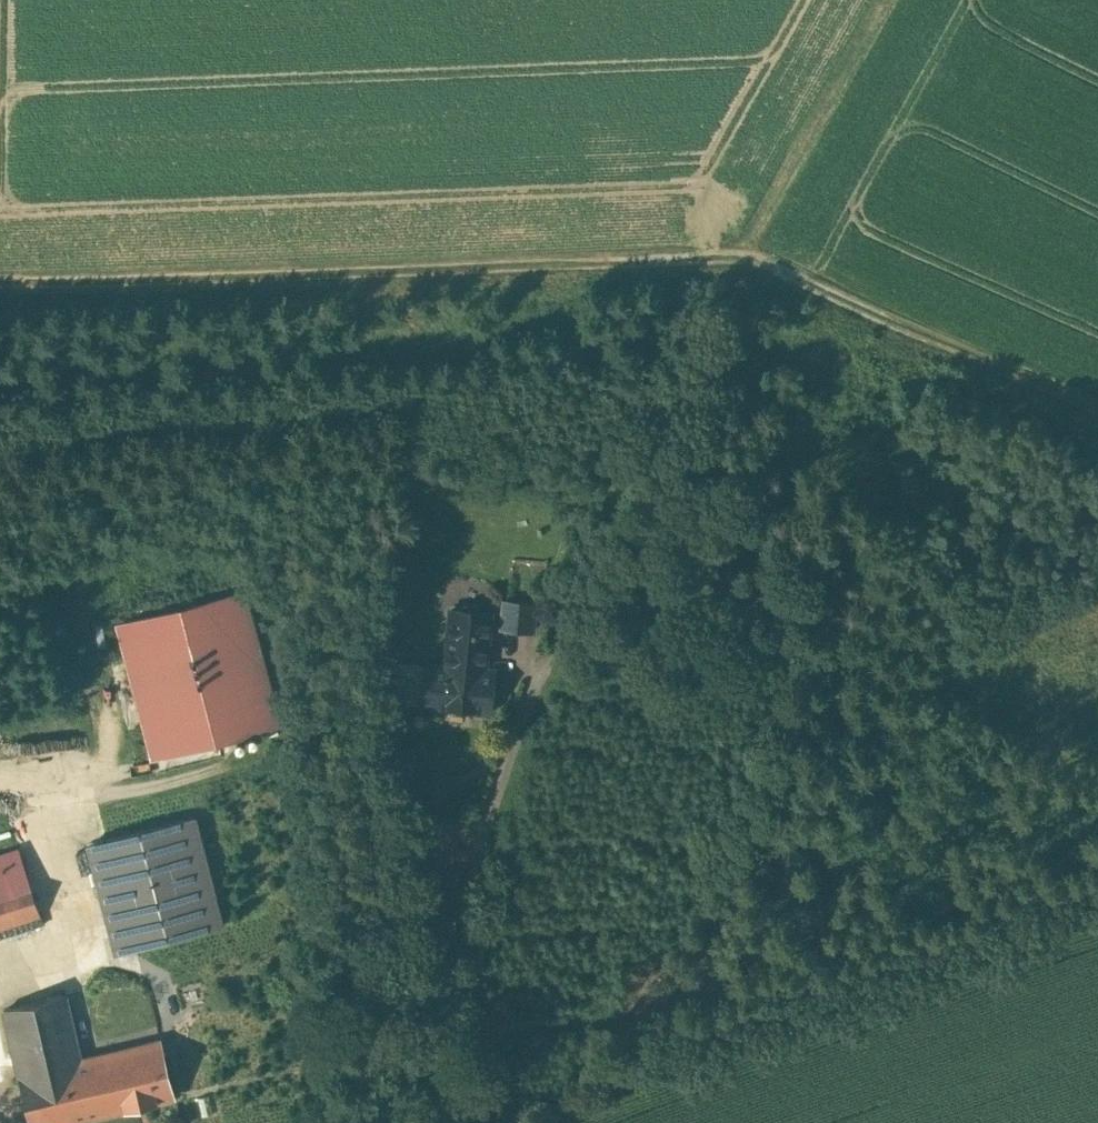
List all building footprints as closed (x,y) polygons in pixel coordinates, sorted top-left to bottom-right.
[(244,591),(118,624),(153,757),(279,724),(244,591)] [(535,603),(504,600),(502,626),(533,629),(535,603)] [(459,608),(451,607),(445,665),(484,670),(490,611),(482,610),(478,603),(464,601),(459,608)] [(490,711),(494,671),(484,670),(445,665),(426,663),(421,704),(490,711)] [(223,924),(195,816),(87,844),(114,953),(223,924)] [(19,852),(0,858),(0,927),(40,915),(19,852)] [(65,995),(3,1009),(31,1122),(63,1122),(174,1095),(161,1042),(81,1061),(65,995)]
